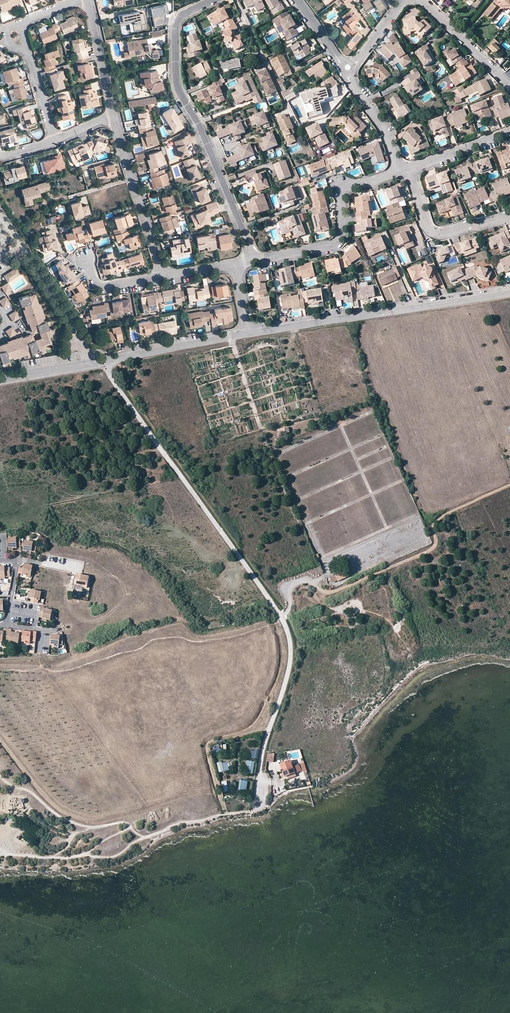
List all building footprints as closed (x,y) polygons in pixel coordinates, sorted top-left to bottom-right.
[(10,6),(20,1),(20,0),(0,0),(0,8),(1,11),(10,8),(10,6)] [(248,10),(254,7),(257,12),(265,8),(262,1),(261,0),(247,0),(243,2),(248,10)] [(273,16),(284,10),(281,5),(280,6),(278,2),(276,0),(265,0),(273,16)] [(363,2),(360,4),(365,10),(375,4),(379,10),(384,6),(380,0),(373,0),(366,0),(363,2)] [(500,7),(509,8),(509,0),(499,0),(496,1),(484,14),(490,19),(500,7)] [(162,3),(150,6),(151,14),(156,13),(163,15),(164,11),(166,12),(168,8),(166,3),(163,4),(162,3)] [(500,10),(509,10),(509,8),(500,7),(490,19),(491,20),(500,10)] [(145,22),(143,11),(138,13),(137,9),(118,13),(120,23),(130,21),(132,30),(142,27),(141,23),(145,22)] [(220,23),(220,22),(223,21),(224,21),(225,22),(225,24),(223,25),(226,30),(235,25),(233,21),(229,20),(224,10),(220,12),(220,13),(219,15),(217,16),(216,15),(215,14),(211,16),(209,20),(212,25),(215,27),(219,25),(220,24),(220,23)] [(359,32),(359,31),(353,23),(359,19),(354,12),(352,14),(349,11),(345,13),(348,17),(344,20),(345,21),(342,26),(347,32),(349,31),(353,35),(351,37),(346,43),(351,47),(361,35),(359,32)] [(290,17),(288,18),(287,16),(284,17),(283,15),(274,20),(276,23),(278,27),(280,25),(282,25),(285,31),(289,29),(292,28),(295,26),(290,17)] [(420,25),(419,26),(417,24),(417,22),(415,16),(410,17),(411,19),(411,22),(404,24),(405,32),(415,30),(417,31),(423,37),(432,27),(424,20),(420,25)] [(77,25),(74,17),(65,21),(59,23),(59,21),(55,23),(58,29),(61,28),(63,33),(74,29),(73,27),(77,25)] [(48,28),(48,29),(39,32),(43,42),(57,37),(55,32),(58,31),(58,29),(55,23),(52,24),(52,26),(48,28)] [(237,38),(235,39),(235,37),(236,36),(234,32),(237,30),(235,25),(226,30),(224,31),(225,33),(224,37),(226,38),(224,43),(229,45),(229,44),(232,45),(236,51),(244,47),(241,41),(242,41),(240,36),(237,38)] [(283,33),(285,36),(293,31),(292,28),(289,29),(285,31),(284,32),(283,33)] [(285,36),(287,40),(297,35),(296,32),(295,31),(293,31),(285,36)] [(192,44),(193,47),(190,47),(188,48),(190,54),(188,55),(189,59),(202,56),(201,51),(203,50),(201,42),(200,42),(198,34),(192,36),(194,44),(192,44)] [(388,60),(391,57),(395,53),(398,57),(399,59),(401,58),(403,60),(401,62),(404,67),(411,61),(407,55),(406,55),(399,45),(400,44),(393,34),(390,36),(390,37),(388,38),(389,41),(390,44),(389,45),(388,44),(386,46),(385,45),(381,48),(382,49),(380,51),(388,60)] [(73,43),(76,60),(86,58),(88,57),(88,53),(86,53),(85,48),(82,37),(77,38),(74,39),(75,42),(73,43)] [(497,37),(493,41),(498,45),(499,46),(502,42),(497,37)] [(130,46),(132,52),(142,51),(147,55),(148,58),(154,57),(153,50),(150,51),(149,51),(146,49),(145,46),(145,44),(144,44),(143,39),(133,41),(134,45),(130,46)] [(291,48),(296,57),(300,55),(302,59),(310,54),(308,50),(305,45),(307,44),(305,40),(291,48)] [(498,59),(502,54),(495,48),(498,45),(493,41),(487,48),(498,59)] [(433,61),(429,55),(431,53),(429,50),(431,49),(428,44),(416,52),(425,66),(433,61)] [(448,54),(450,58),(454,64),(457,62),(459,65),(466,61),(464,58),(463,58),(460,55),(459,55),(456,52),(454,51),(452,49),(451,50),(450,48),(444,51),(447,55),(448,54)] [(46,70),(52,69),(51,65),(55,63),(53,57),(56,56),(54,50),(43,53),(45,58),(45,59),(43,60),(45,66),(43,67),(44,71),(46,70)] [(283,55),(272,61),(279,76),(283,74),(290,71),(289,67),(287,68),(285,64),(287,63),(283,55)] [(78,69),(80,68),(80,71),(79,72),(80,76),(84,76),(84,78),(91,76),(89,66),(90,66),(89,62),(87,62),(86,58),(76,60),(78,69)] [(241,66),(239,58),(221,63),(222,67),(228,66),(228,69),(241,66)] [(458,78),(459,80),(463,77),(465,80),(477,72),(472,65),(467,68),(466,69),(464,66),(466,65),(468,63),(467,60),(466,61),(459,65),(458,66),(460,69),(450,76),(453,81),(458,78)] [(202,79),(212,74),(206,61),(196,66),(202,79)] [(307,72),(310,78),(315,75),(318,80),(325,76),(328,74),(323,66),(324,66),(322,62),(307,72)] [(367,75),(373,74),(376,76),(375,78),(377,78),(379,79),(382,82),(386,79),(387,79),(391,75),(386,71),(381,65),(374,63),(373,65),(372,68),(366,69),(367,75)] [(196,66),(193,68),(199,80),(202,79),(196,66)] [(6,82),(12,80),(13,84),(16,83),(23,81),(22,77),(19,78),(16,67),(2,71),(6,82)] [(47,75),(49,74),(51,81),(53,89),(63,86),(58,71),(56,72),(55,68),(52,69),(46,70),(47,75)] [(158,79),(155,79),(155,76),(157,76),(156,70),(149,71),(148,70),(141,72),(143,84),(145,82),(151,86),(150,89),(162,87),(160,80),(159,79),(158,79)] [(272,82),(271,83),(270,80),(271,80),(269,76),(268,73),(267,71),(258,75),(267,92),(270,91),(272,94),(277,92),(272,82)] [(422,89),(419,85),(417,81),(419,79),(418,77),(421,76),(418,72),(413,76),(407,79),(403,82),(410,92),(413,97),(418,94),(417,92),(422,89)] [(247,96),(248,99),(258,94),(249,75),(240,79),(242,83),(241,84),(238,85),(242,93),(235,96),(239,103),(245,100),(244,98),(247,96)] [(328,80),(326,81),(328,85),(332,89),(337,85),(332,77),(331,78),(328,80)] [(491,89),(486,78),(465,89),(463,86),(452,91),(454,95),(456,103),(462,101),(461,98),(466,95),(478,89),(480,95),(491,89)] [(220,88),(224,86),(222,83),(222,80),(217,82),(212,84),(214,89),(210,91),(210,89),(197,94),(200,101),(205,99),(207,104),(212,102),(211,100),(214,99),(215,101),(219,99),(220,103),(225,101),(220,88)] [(14,88),(13,88),(15,92),(10,94),(13,101),(17,100),(26,97),(25,94),(23,88),(23,86),(24,85),(23,81),(16,83),(13,84),(14,88)] [(408,93),(410,92),(403,82),(401,83),(408,93)] [(242,93),(238,85),(235,87),(238,91),(232,94),(237,104),(239,103),(235,96),(242,93)] [(96,99),(92,100),(91,96),(92,96),(91,92),(92,92),(91,88),(83,90),(84,93),(79,95),(81,108),(97,104),(96,99)] [(308,103),(312,101),(313,103),(315,111),(316,112),(321,110),(321,108),(318,101),(319,101),(318,99),(322,97),(323,99),(328,97),(336,94),(335,90),(329,92),(327,91),(326,91),(325,88),(311,93),(311,92),(299,96),(301,102),(302,101),(303,105),(308,104),(308,103)] [(59,106),(60,111),(62,111),(64,118),(68,117),(68,119),(73,117),(71,108),(69,101),(68,101),(66,94),(58,96),(59,101),(61,100),(63,105),(60,106),(59,106)] [(255,104),(261,101),(258,94),(248,99),(247,96),(244,98),(245,100),(246,101),(253,98),(255,104)] [(504,104),(501,95),(493,98),(495,104),(491,105),(493,110),(496,117),(500,116),(509,112),(509,109),(508,103),(504,104)] [(155,96),(127,101),(128,107),(148,103),(150,103),(153,102),(156,102),(155,96)] [(391,105),(396,112),(398,111),(403,118),(411,113),(406,106),(405,106),(398,96),(390,100),(392,104),(391,105)] [(485,101),(485,103),(480,105),(479,103),(471,106),(472,107),(476,118),(484,115),(485,118),(491,116),(489,111),(493,110),(491,105),(489,99),(485,101)] [(18,113),(21,123),(25,122),(27,127),(36,124),(34,114),(31,115),(30,109),(29,105),(12,109),(14,115),(18,113)] [(176,113),(173,108),(172,109),(171,107),(162,112),(166,119),(168,122),(178,115),(177,112),(176,113)] [(464,109),(447,115),(449,122),(451,126),(455,124),(456,126),(460,125),(459,124),(461,123),(462,124),(463,124),(469,121),(464,109)] [(149,127),(151,127),(147,111),(138,113),(139,119),(141,125),(138,126),(139,130),(149,127)] [(252,125),(257,123),(262,121),(263,125),(264,127),(269,125),(268,122),(270,121),(268,117),(266,118),(265,113),(259,115),(259,113),(249,117),(252,125)] [(284,113),(276,117),(288,142),(293,139),(291,134),(293,133),(294,133),(292,128),(291,126),(292,125),(289,116),(286,117),(284,113)] [(182,123),(179,118),(179,117),(178,115),(168,122),(169,124),(173,131),(182,126),(181,123),(182,123)] [(342,122),(346,124),(345,126),(352,133),(356,130),(360,133),(367,126),(356,115),(353,119),(351,120),(348,118),(348,119),(344,118),(344,116),(340,116),(340,118),(331,117),(330,125),(336,125),(336,124),(341,124),(342,122)] [(432,130),(439,128),(440,129),(442,133),(444,132),(448,131),(445,124),(449,122),(447,115),(429,122),(432,130)] [(216,132),(219,138),(233,133),(235,139),(241,137),(240,134),(238,131),(243,129),(248,127),(245,119),(235,124),(236,126),(231,128),(230,126),(222,130),(220,126),(218,127),(219,131),(216,132)] [(322,132),(318,124),(306,129),(311,139),(314,138),(315,139),(319,147),(329,142),(324,133),(323,133),(321,134),(320,133),(322,132)] [(144,133),(145,132),(146,136),(145,137),(148,146),(158,144),(155,130),(150,131),(149,127),(139,130),(140,134),(144,133)] [(430,146),(425,135),(418,137),(416,135),(417,134),(415,132),(416,131),(412,127),(407,133),(407,134),(404,138),(408,142),(407,143),(407,144),(411,148),(414,154),(420,151),(420,150),(430,146)] [(1,141),(8,140),(9,142),(15,141),(13,133),(14,132),(13,128),(0,132),(0,145),(2,144),(1,141)] [(361,135),(360,133),(356,130),(352,133),(351,135),(356,140),(361,135)] [(273,147),(272,144),(277,142),(272,131),(267,133),(268,136),(269,139),(264,141),(260,143),(263,151),(273,147)] [(186,150),(185,148),(186,148),(184,143),(192,140),(190,137),(189,133),(183,135),(184,137),(174,141),(181,157),(189,154),(187,149),(186,150)] [(91,149),(93,148),(102,151),(102,149),(107,151),(108,148),(107,145),(105,144),(105,143),(105,142),(106,139),(100,136),(98,140),(95,138),(87,141),(87,142),(91,149)] [(379,141),(358,150),(363,161),(376,156),(380,163),(386,161),(379,141)] [(68,150),(73,160),(81,156),(83,160),(89,157),(88,155),(92,153),(91,149),(87,142),(83,144),(83,143),(79,145),(80,146),(78,147),(77,146),(68,150)] [(244,159),(243,157),(248,154),(249,157),(259,153),(255,145),(251,147),(246,149),(244,146),(243,143),(238,145),(241,152),(227,158),(230,164),(233,163),(234,167),(237,166),(235,162),(244,159)] [(149,154),(150,159),(153,168),(150,168),(149,169),(151,173),(158,171),(158,169),(157,166),(161,165),(165,163),(161,150),(149,154)] [(337,164),(342,162),(343,165),(344,168),(351,166),(350,164),(350,162),(353,161),(350,151),(327,159),(328,162),(331,169),(335,167),(334,165),(333,163),(336,162),(337,164)] [(506,163),(509,162),(509,151),(508,152),(504,153),(503,152),(498,153),(503,168),(507,167),(506,163)] [(48,160),(57,157),(60,168),(64,167),(61,154),(48,158),(48,160)] [(43,161),(46,172),(60,168),(57,157),(48,160),(43,161)] [(195,164),(192,157),(187,159),(188,162),(186,162),(188,167),(186,168),(191,180),(200,176),(196,165),(194,166),(194,165),(195,164)] [(477,160),(472,162),(473,165),(475,170),(476,174),(481,172),(493,168),(488,157),(484,159),(480,160),(477,161),(477,160)] [(276,169),(278,168),(282,180),(291,176),(286,160),(274,165),(276,169)] [(311,174),(318,171),(318,173),(326,170),(327,172),(331,170),(331,169),(328,162),(324,163),(324,161),(309,166),(311,174)] [(460,180),(465,178),(472,176),(470,172),(475,170),(473,165),(472,162),(467,163),(467,164),(467,165),(468,167),(462,169),(462,168),(456,170),(460,180)] [(94,167),(97,177),(107,174),(108,176),(117,173),(114,163),(105,166),(104,164),(94,167)] [(14,166),(15,170),(12,170),(11,169),(3,171),(5,177),(8,176),(9,179),(13,178),(14,179),(18,178),(18,177),(26,175),(23,164),(14,166)] [(170,183),(166,173),(164,174),(162,169),(158,171),(151,173),(150,173),(153,182),(155,181),(157,187),(170,183)] [(255,177),(257,181),(254,182),(258,191),(269,187),(264,173),(257,176),(256,172),(245,176),(247,180),(249,179),(253,178),(255,177)] [(432,189),(434,188),(442,185),(445,184),(449,192),(454,190),(447,172),(438,176),(435,177),(435,176),(428,178),(432,189)] [(308,177),(301,179),(302,186),(310,184),(308,177)] [(502,194),(509,190),(509,185),(507,179),(493,185),(495,191),(491,192),(491,193),(494,201),(495,203),(500,201),(499,199),(498,197),(502,196),(502,194)] [(48,181),(41,183),(43,191),(50,189),(48,181)] [(32,203),(31,197),(30,196),(32,195),(33,196),(40,195),(39,192),(37,184),(21,189),(26,205),(32,203)] [(205,187),(201,188),(200,185),(190,189),(192,192),(195,191),(200,202),(209,199),(205,187)] [(294,206),(293,202),(292,200),(295,199),(296,201),(300,200),(296,187),(280,192),(282,197),(284,203),(284,205),(290,203),(291,206),(294,206)] [(403,196),(401,197),(399,192),(401,191),(400,187),(388,191),(391,201),(393,200),(394,199),(396,204),(399,203),(405,200),(404,196),(403,196)] [(316,188),(311,190),(315,207),(311,208),(312,212),(315,211),(324,209),(323,205),(326,205),(325,201),(323,201),(321,192),(317,193),(316,188)] [(484,188),(475,192),(480,203),(489,199),(490,203),(494,201),(491,193),(487,195),(484,188)] [(499,199),(509,194),(509,190),(502,194),(502,196),(498,197),(499,199)] [(471,208),(480,204),(480,203),(475,192),(474,191),(465,195),(471,208)] [(175,208),(176,208),(172,194),(162,197),(164,205),(166,211),(169,210),(170,214),(177,212),(175,208)] [(252,216),(262,212),(261,210),(264,209),(264,208),(267,206),(263,194),(251,198),(252,201),(250,202),(253,211),(250,212),(252,216)] [(356,204),(358,204),(359,213),(357,213),(356,213),(357,218),(367,216),(366,211),(369,211),(368,201),(368,200),(366,200),(366,197),(355,198),(356,204)] [(448,208),(451,207),(452,209),(454,215),(455,216),(463,213),(457,197),(437,205),(440,213),(445,212),(449,210),(448,208)] [(220,210),(216,200),(205,205),(207,208),(195,213),(190,215),(196,228),(201,226),(199,223),(207,220),(205,215),(207,214),(208,215),(220,210)] [(89,212),(87,204),(83,206),(83,208),(82,208),(79,201),(71,203),(71,205),(74,215),(77,214),(78,217),(79,217),(80,217),(84,216),(83,214),(89,212)] [(387,212),(391,224),(406,219),(404,213),(402,207),(401,208),(399,203),(396,204),(394,204),(387,207),(388,212),(387,212)] [(327,220),(325,221),(323,214),(325,214),(328,213),(327,208),(324,209),(315,211),(317,216),(312,217),(315,229),(314,230),(315,232),(321,231),(321,228),(328,227),(327,220)] [(127,230),(126,226),(132,224),(129,213),(124,215),(122,215),(114,217),(118,228),(113,229),(115,234),(126,231),(127,230)] [(160,217),(162,226),(163,225),(165,230),(175,227),(170,214),(160,217)] [(288,228),(290,227),(291,229),(293,237),(299,235),(299,236),(304,235),(298,216),(280,222),(283,232),(288,230),(288,228)] [(357,233),(368,231),(367,228),(372,227),(377,227),(376,219),(369,220),(368,216),(367,216),(357,218),(357,221),(357,222),(360,221),(362,221),(362,225),(360,225),(356,226),(357,233)] [(97,234),(97,232),(100,231),(105,230),(102,219),(89,223),(90,228),(86,229),(88,234),(88,236),(97,234)] [(70,239),(75,237),(78,237),(78,239),(80,243),(90,240),(88,236),(88,234),(83,236),(80,226),(71,228),(73,232),(68,234),(70,239)] [(410,238),(408,239),(406,233),(408,232),(410,231),(409,228),(401,231),(402,235),(395,238),(399,248),(404,246),(405,249),(413,246),(410,238)] [(41,243),(42,248),(51,245),(52,248),(57,246),(55,238),(54,238),(53,233),(52,233),(51,229),(42,232),(43,236),(38,237),(40,244),(41,243)] [(123,238),(125,243),(128,241),(130,249),(137,247),(136,244),(140,243),(137,233),(130,236),(128,236),(126,231),(115,234),(116,237),(117,240),(121,239),(123,238)] [(196,235),(198,246),(207,245),(207,246),(211,245),(211,249),(217,248),(215,236),(214,232),(208,233),(196,235)] [(504,232),(500,234),(501,235),(500,235),(499,234),(487,240),(491,247),(497,244),(498,246),(501,252),(509,248),(509,246),(507,239),(504,232)] [(221,249),(232,247),(230,233),(218,235),(221,249)] [(386,248),(380,235),(363,242),(369,256),(374,254),(373,250),(379,247),(381,251),(386,248)] [(176,252),(181,251),(186,250),(190,249),(188,237),(174,239),(176,245),(173,246),(170,246),(171,254),(177,253),(176,252)] [(463,254),(466,252),(470,254),(477,251),(476,249),(475,246),(478,245),(475,240),(474,241),(472,240),(467,242),(468,243),(466,244),(464,243),(458,245),(458,244),(454,245),(457,252),(459,256),(463,254)] [(456,253),(457,252),(454,245),(451,247),(452,249),(448,251),(447,249),(442,251),(441,249),(437,251),(438,254),(438,257),(436,261),(439,265),(444,263),(446,256),(449,255),(450,256),(452,257),(457,255),(456,253)] [(352,265),(351,263),(362,257),(355,247),(350,250),(347,252),(345,254),(345,255),(342,257),(343,259),(348,266),(352,265)] [(120,260),(119,260),(114,261),(112,252),(106,254),(107,256),(101,258),(103,264),(104,263),(107,273),(113,271),(112,269),(115,268),(116,270),(116,271),(123,269),(122,267),(120,260)] [(130,265),(130,266),(137,264),(143,262),(141,254),(128,258),(130,265)] [(428,263),(433,261),(430,255),(425,257),(428,263)] [(505,261),(500,263),(497,265),(500,273),(504,271),(504,273),(509,271),(509,268),(509,267),(509,257),(505,259),(505,261)] [(335,272),(335,270),(349,268),(348,266),(343,259),(333,261),(333,259),(325,261),(327,273),(335,272)] [(307,264),(307,266),(305,266),(297,268),(297,272),(298,277),(303,276),(310,275),(310,277),(316,277),(313,263),(307,264)] [(76,275),(75,276),(71,271),(67,264),(59,270),(62,276),(66,281),(69,279),(72,283),(76,280),(78,278),(76,275)] [(489,271),(481,267),(480,268),(475,265),(465,269),(469,279),(473,277),(473,275),(475,274),(477,275),(476,277),(484,281),(485,278),(489,280),(492,274),(488,272),(489,271)] [(400,276),(395,266),(391,267),(392,269),(377,276),(382,286),(397,279),(396,278),(400,276)] [(417,278),(417,277),(422,275),(423,278),(423,280),(426,280),(427,280),(428,280),(430,281),(429,283),(430,285),(430,287),(431,290),(432,290),(433,290),(435,287),(439,285),(436,278),(433,277),(433,276),(431,274),(433,272),(433,271),(431,268),(424,266),(421,268),(421,266),(418,267),(413,269),(413,268),(408,270),(411,277),(412,276),(413,279),(417,278)] [(5,275),(9,281),(21,273),(17,267),(6,274),(5,275)] [(293,273),(292,268),(281,270),(282,273),(282,278),(284,286),(295,284),(294,279),(298,278),(298,277),(297,272),(293,273)] [(466,280),(469,279),(465,269),(462,271),(461,268),(448,273),(452,282),(457,279),(464,276),(465,279),(466,280)] [(253,277),(254,284),(255,291),(253,292),(254,296),(264,295),(267,294),(264,281),(263,275),(253,277)] [(70,290),(72,289),(80,301),(79,301),(82,305),(85,302),(83,299),(88,295),(86,292),(85,291),(84,292),(83,290),(85,289),(80,282),(79,283),(76,280),(72,283),(68,286),(70,290)] [(343,300),(343,297),(353,295),(352,292),(356,292),(355,282),(350,283),(350,284),(341,285),(341,286),(332,288),(333,293),(335,293),(336,301),(343,300)] [(187,287),(189,297),(194,296),(194,299),(206,297),(206,296),(210,295),(208,286),(208,283),(203,284),(204,287),(198,288),(194,289),(194,287),(194,286),(187,287)] [(215,285),(217,293),(228,291),(227,283),(223,283),(223,286),(221,286),(220,284),(215,285)] [(362,299),(362,298),(368,297),(375,296),(373,286),(368,287),(360,288),(360,291),(356,292),(358,300),(362,299)] [(175,289),(174,288),(162,290),(163,291),(158,292),(160,301),(161,306),(163,306),(162,300),(164,300),(176,297),(177,301),(182,300),(182,299),(180,290),(180,288),(175,289)] [(308,304),(312,304),(313,305),(318,304),(319,302),(323,302),(322,297),(320,297),(320,295),(322,294),(321,290),(302,292),(303,296),(304,303),(308,303),(308,304)] [(147,300),(149,300),(149,302),(147,302),(142,303),(144,312),(150,311),(150,309),(157,308),(156,301),(160,301),(158,292),(158,291),(154,292),(154,293),(146,295),(147,300)] [(22,303),(24,307),(27,315),(25,315),(27,321),(29,325),(31,330),(37,328),(38,330),(40,329),(42,336),(45,335),(49,333),(49,332),(48,329),(47,327),(46,324),(45,321),(44,319),(41,320),(40,316),(38,312),(37,308),(35,303),(37,302),(35,297),(31,298),(30,296),(29,294),(27,295),(26,293),(17,297),(18,299),(19,302),(20,304),(22,303)] [(255,301),(257,301),(259,311),(271,309),(269,299),(264,299),(264,295),(254,296),(255,301)] [(282,307),(291,305),(292,308),(292,309),(300,308),(300,309),(305,308),(304,303),(303,296),(298,297),(298,296),(291,297),(287,298),(287,295),(281,296),(282,307)] [(3,307),(9,303),(5,297),(0,300),(0,303),(3,307)] [(121,300),(112,301),(114,312),(127,310),(132,309),(130,298),(123,299),(123,300),(121,301),(121,300)] [(104,304),(105,306),(95,307),(95,309),(90,310),(92,318),(107,316),(107,314),(111,314),(108,302),(104,303),(104,304)] [(215,318),(222,317),(223,320),(223,321),(228,321),(233,320),(233,319),(231,307),(226,307),(226,306),(221,307),(221,306),(215,307),(215,311),(209,312),(211,317),(212,324),(216,323),(215,321),(215,318)] [(202,324),(202,321),(201,319),(204,319),(211,317),(209,312),(209,310),(203,311),(202,309),(187,312),(189,321),(191,321),(193,323),(194,325),(202,324)] [(14,311),(8,315),(12,321),(18,318),(16,314),(14,311)] [(155,325),(150,326),(149,319),(138,321),(141,332),(145,331),(151,330),(151,332),(156,331),(155,325)] [(161,332),(167,331),(172,330),(173,332),(177,331),(175,319),(155,323),(155,325),(156,331),(157,335),(161,334),(161,332)] [(109,337),(115,336),(117,336),(117,338),(118,341),(123,340),(120,324),(107,326),(109,337)] [(5,331),(9,337),(15,333),(11,327),(5,331)] [(33,339),(34,342),(41,339),(42,341),(43,340),(46,339),(45,335),(42,336),(40,329),(38,330),(40,337),(33,339)] [(16,354),(21,352),(25,350),(29,349),(30,352),(32,351),(35,350),(37,349),(40,348),(42,347),(44,346),(42,341),(41,339),(34,342),(33,339),(32,340),(31,339),(29,340),(27,339),(26,336),(21,338),(7,344),(2,346),(3,349),(2,350),(0,351),(0,358),(2,362),(4,362),(7,360),(8,360),(7,357),(11,355),(16,354)] [(8,538),(9,547),(13,547),(13,548),(21,548),(21,547),(20,542),(20,538),(17,538),(16,538),(8,538)] [(27,550),(32,551),(32,549),(36,550),(37,543),(25,541),(24,551),(27,551),(27,550)] [(29,576),(29,574),(33,575),(35,566),(27,565),(25,575),(29,576)] [(3,576),(4,577),(12,576),(11,568),(7,568),(7,567),(0,567),(0,576),(3,576)] [(347,570),(344,571),(336,575),(339,581),(349,576),(347,570)] [(84,584),(88,585),(90,576),(82,575),(81,576),(80,584),(80,585),(83,585),(84,584)] [(42,592),(32,590),(31,594),(32,594),(32,598),(31,602),(39,603),(39,599),(41,600),(42,592)] [(39,616),(43,617),(48,618),(47,619),(51,620),(53,610),(45,608),(45,609),(41,608),(39,616)] [(0,631),(0,640),(3,641),(4,638),(7,639),(7,641),(10,642),(11,644),(15,645),(15,643),(19,644),(20,634),(12,633),(12,629),(5,628),(4,632),(0,631)] [(23,631),(24,632),(22,641),(27,642),(27,641),(31,642),(31,641),(36,641),(37,635),(32,634),(32,632),(25,632),(25,630),(23,630),(23,631)] [(55,644),(55,643),(59,644),(63,644),(64,638),(60,637),(61,635),(53,634),(51,644),(55,644)] [(250,758),(258,758),(258,750),(250,750),(250,758)] [(227,760),(217,763),(219,772),(229,770),(227,760)] [(253,773),(255,761),(247,760),(244,772),(253,773)] [(293,767),(290,761),(281,764),(283,771),(293,767)] [(299,765),(293,767),(283,771),(284,773),(281,774),(284,781),(288,779),(287,776),(301,771),(299,765)] [(238,790),(247,791),(248,780),(239,779),(238,790)]
